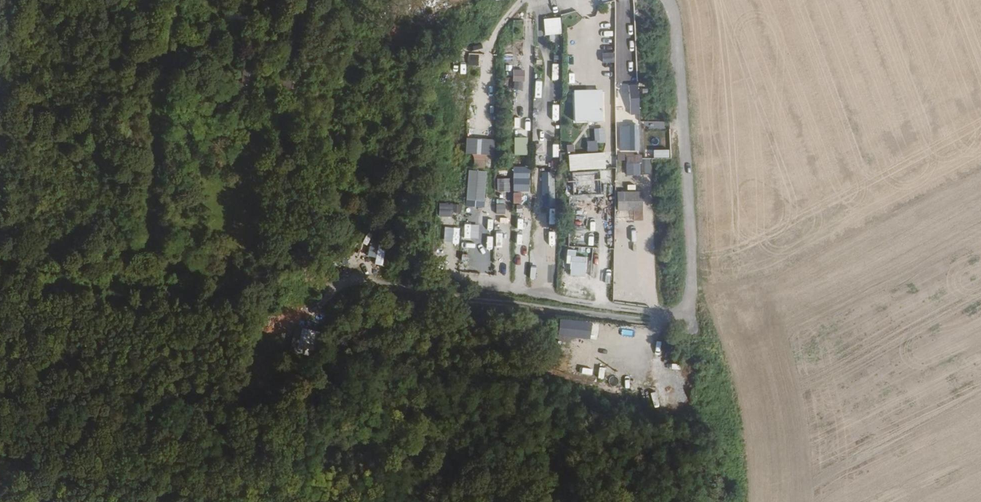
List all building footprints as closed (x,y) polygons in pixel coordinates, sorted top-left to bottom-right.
[(561,17),(544,18),(545,34),(562,34),(561,17)] [(603,62),(614,61),(614,52),(602,52),(603,62)] [(478,66),(480,55),(469,53),(467,64),(478,66)] [(514,60),(513,80),(523,81),(523,60),(514,60)] [(251,84),(252,66),(243,66),(243,83),(251,84)] [(290,76),(283,75),(280,93),(287,94),(290,76)] [(253,87),(240,84),(237,96),(249,100),(253,87)] [(629,105),(629,84),(616,84),(617,105),(629,105)] [(630,114),(640,114),(639,84),(629,84),(630,114)] [(575,89),(576,124),(605,123),(604,89),(575,89)] [(627,175),(651,174),(650,157),(642,157),(642,123),(632,123),(632,132),(626,133),(627,175)] [(595,141),(605,140),(604,127),(594,128),(595,141)] [(515,155),(528,155),(528,136),(515,136),(515,155)] [(494,155),(495,138),(467,137),(466,154),(475,154),(474,166),(485,167),(486,155),(494,155)] [(587,141),(588,151),(599,150),(597,140),(587,141)] [(536,142),(536,152),(544,152),(544,142),(536,142)] [(654,157),(669,157),(669,149),(654,150),(654,157)] [(607,152),(569,153),(570,170),(583,170),(583,188),(600,187),(599,182),(608,181),(607,152)] [(514,166),(513,191),(530,191),(531,166),(514,166)] [(468,170),(467,206),(485,207),(486,170),(468,170)] [(543,181),(554,180),(553,171),(543,171),(543,181)] [(571,172),(571,186),(582,185),(581,171),(571,172)] [(497,191),(509,191),(509,179),(498,178),(497,191)] [(553,207),(554,182),(543,181),(543,207),(553,207)] [(643,191),(616,191),(617,210),(633,210),(633,220),(643,220),(643,191)] [(513,192),(513,203),(522,204),(522,192),(513,192)] [(505,203),(496,204),(496,214),(506,214),(505,203)] [(462,205),(439,204),(439,213),(462,214),(462,205)] [(376,257),(375,264),(383,265),(388,243),(370,239),(366,255),(376,257)] [(587,256),(576,256),(577,249),(569,249),(568,275),(587,276),(587,256)] [(560,320),(560,336),(592,337),(592,321),(560,320)] [(289,351),(312,357),(318,332),(295,326),(289,351)] [(664,366),(666,358),(651,354),(648,361),(664,366)] [(658,403),(660,388),(652,387),(651,402),(658,403)]
